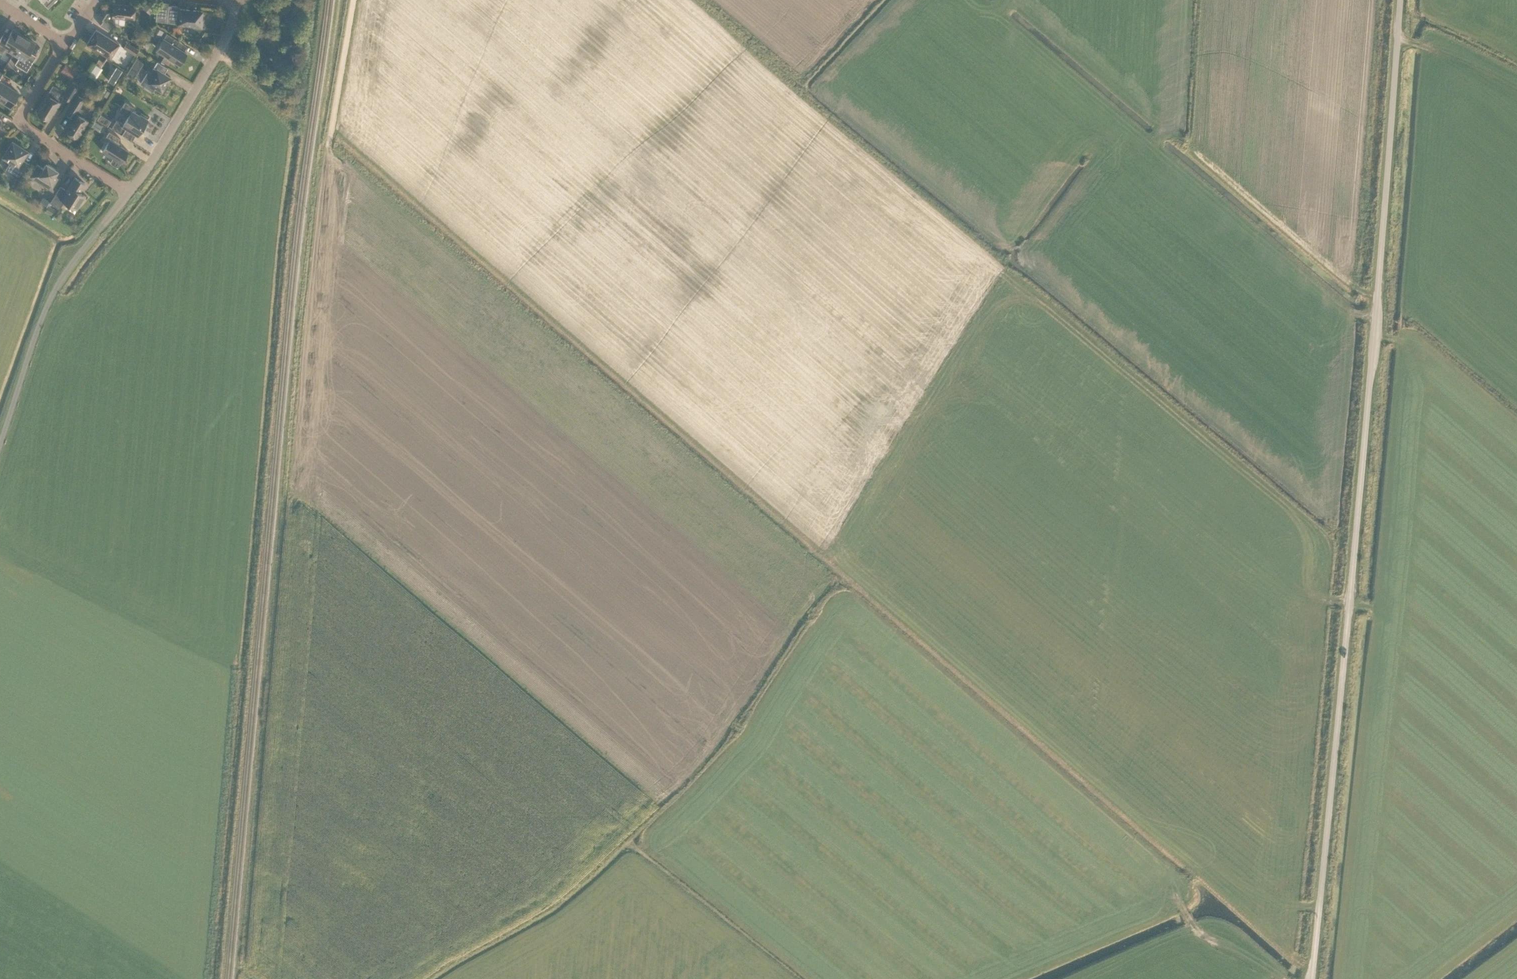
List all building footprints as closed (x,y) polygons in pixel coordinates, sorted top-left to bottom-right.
[(150,0),(148,0),(142,7),(150,13),(156,5),(150,0)] [(135,4),(113,2),(112,12),(106,11),(102,19),(112,25),(114,22),(115,16),(133,18),(135,4)] [(179,6),(168,4),(166,20),(177,22),(177,23),(193,25),(193,26),(201,27),(203,11),(179,8),(179,6)] [(157,40),(163,30),(156,25),(149,35),(157,40)] [(9,34),(4,31),(0,37),(0,51),(3,52),(6,48),(13,52),(23,35),(13,28),(9,34)] [(118,43),(96,29),(87,43),(110,57),(118,43)] [(182,42),(168,33),(158,50),(179,64),(186,52),(179,48),(182,42)] [(35,42),(23,35),(13,52),(19,56),(15,63),(26,70),(36,55),(29,51),(35,42)] [(134,46),(127,41),(123,47),(135,54),(139,48),(134,46)] [(167,67),(157,60),(153,66),(156,68),(147,82),(162,91),(171,77),(164,72),(167,67)] [(75,67),(67,63),(63,71),(70,75),(75,67)] [(103,67),(96,63),(88,75),(95,79),(103,67)] [(134,77),(139,69),(132,65),(127,73),(134,77)] [(121,68),(114,67),(112,75),(120,76),(121,68)] [(80,85),(73,80),(71,83),(71,82),(63,95),(70,100),(80,85)] [(0,81),(0,100),(10,106),(18,92),(0,81)] [(110,90),(104,87),(101,93),(107,96),(110,90)] [(59,92),(51,88),(41,104),(42,105),(37,112),(48,119),(53,111),(54,112),(60,101),(55,98),(59,92)] [(84,98),(77,94),(66,112),(72,116),(65,129),(77,136),(88,119),(79,114),(83,109),(79,106),(84,98)] [(134,106),(125,100),(119,110),(127,115),(123,122),(116,118),(111,127),(122,134),(126,128),(137,135),(148,118),(140,114),(132,110),(134,106)] [(108,119),(100,113),(97,119),(105,124),(108,119)] [(102,125),(95,120),(92,125),(99,130),(102,125)] [(120,137),(109,130),(105,136),(109,138),(102,150),(112,156),(110,160),(111,162),(115,165),(117,165),(120,161),(128,150),(117,143),(120,137)] [(27,151),(12,142),(3,156),(10,160),(5,169),(19,178),(29,162),(22,158),(27,151)] [(57,169),(46,162),(43,167),(37,164),(29,175),(52,190),(55,185),(50,182),(57,169)] [(85,183),(75,176),(67,189),(60,185),(50,202),(59,208),(64,200),(76,208),(85,195),(79,191),(85,183)] [(50,200),(43,196),(38,203),(45,208),(50,200)] [(54,208),(49,204),(45,210),(51,214),(54,208)]
